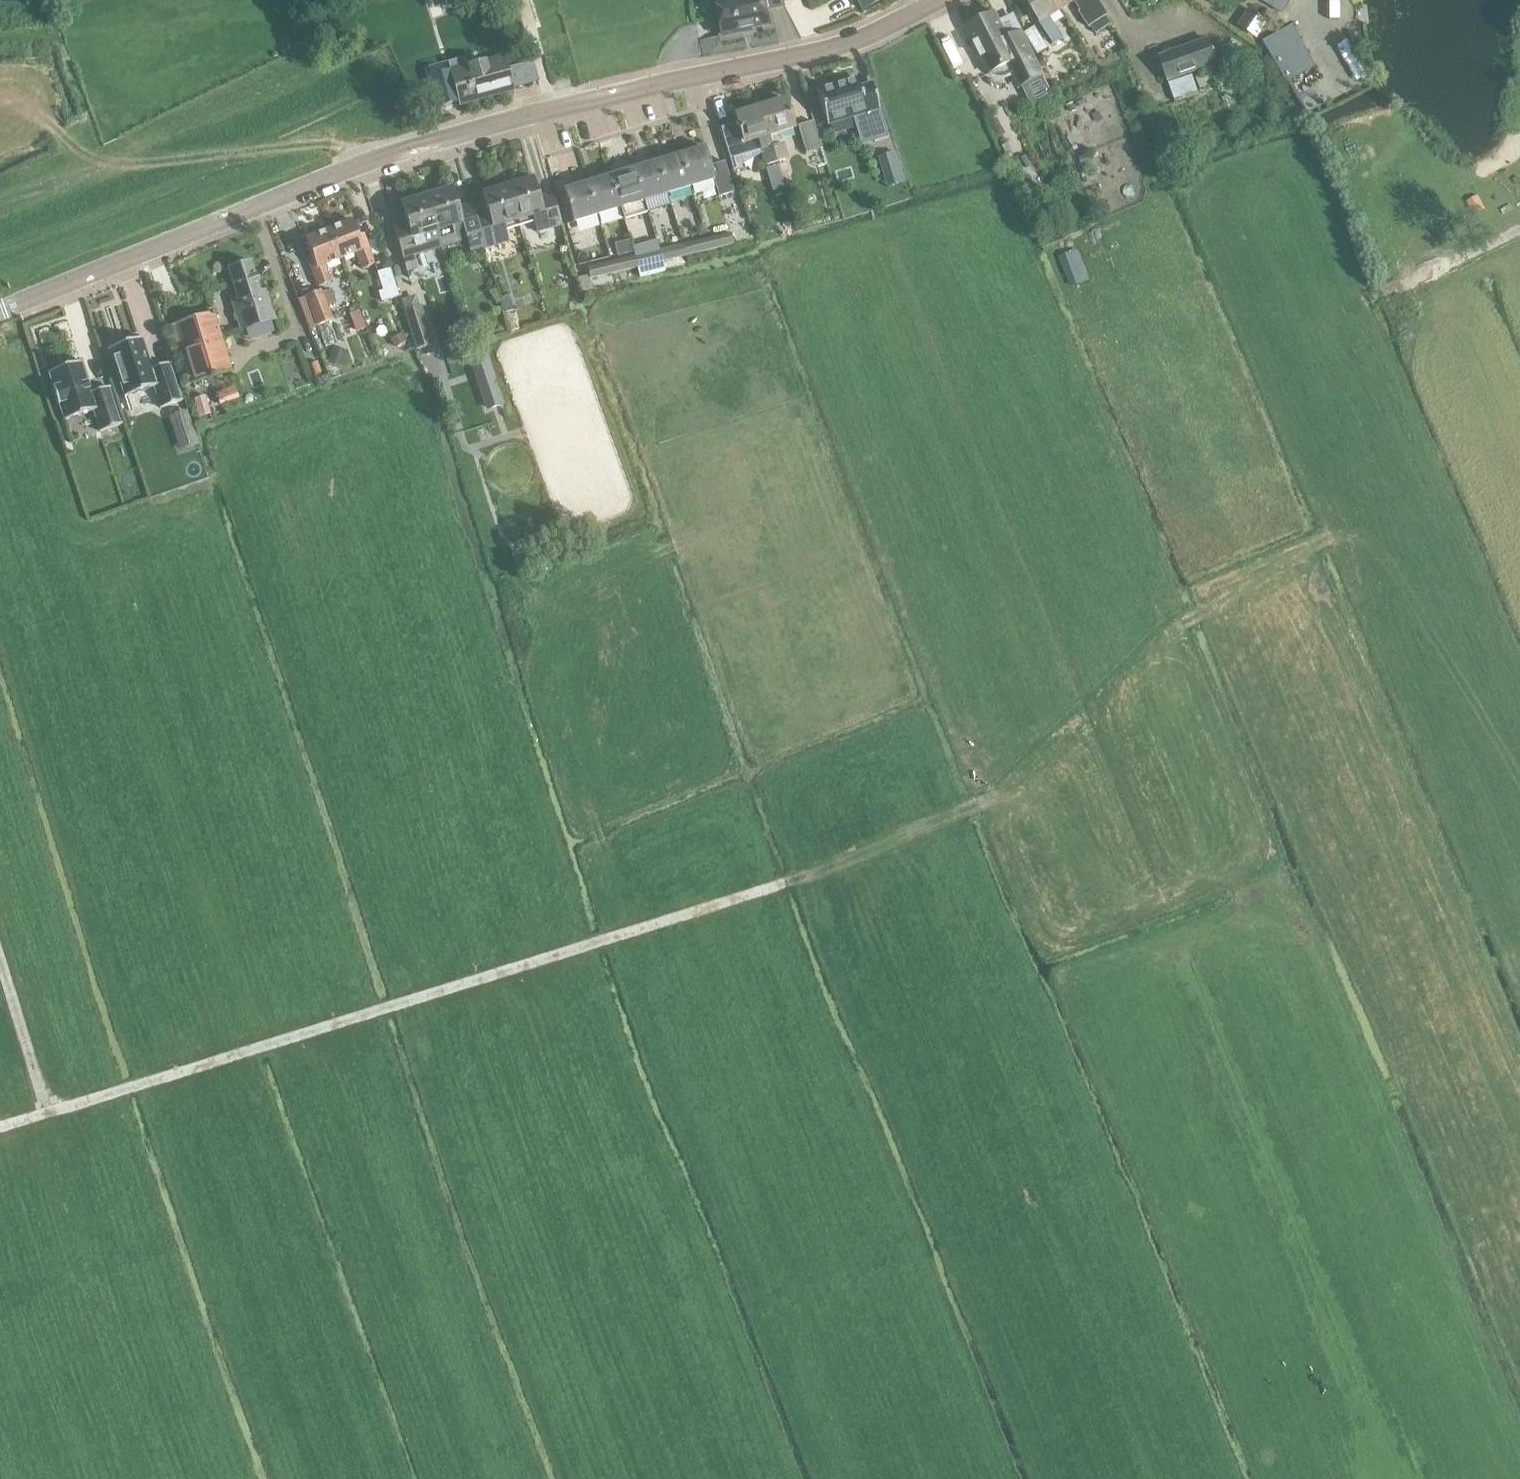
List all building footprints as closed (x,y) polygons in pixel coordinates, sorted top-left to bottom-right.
[(443,12),(465,4),(463,0),(439,0),(443,12)] [(718,0),(725,35),(743,31),(742,29),(770,24),(765,0),(718,0)] [(864,10),(883,0),(859,0),(864,10)] [(1055,0),(1027,0),(1041,22),(1040,22),(1054,44),(1063,38),(1056,27),(1055,27),(1048,17),(1061,9),(1055,0)] [(1061,9),(1074,1),(1081,11),(1079,12),(1089,27),(1108,15),(1099,0),(1055,0),(1061,9)] [(1240,27),(1260,39),(1270,21),(1251,9),(1240,27)] [(1015,72),(1022,86),(1044,75),(1024,36),(1010,43),(995,13),(967,27),(975,44),(973,45),(979,57),(981,56),(990,73),(992,72),(995,75),(999,77),(1003,77),(1008,76),(1015,72)] [(1111,24),(1107,18),(1092,27),(1096,34),(1111,24)] [(1026,35),(1039,56),(1050,49),(1037,28),(1026,35)] [(1273,55),(1300,41),(1293,28),(1266,42),(1273,55)] [(1356,33),(1351,36),(1356,45),(1361,42),(1356,33)] [(1158,58),(1167,85),(1190,77),(1218,68),(1209,41),(1158,58)] [(1307,54),(1300,41),(1273,55),(1280,68),(1307,54)] [(1288,81),(1314,67),(1307,54),(1280,68),(1288,81)] [(458,102),(459,106),(513,91),(503,56),(430,76),(438,107),(458,102)] [(1197,96),(1190,77),(1167,85),(1174,104),(1197,96)] [(888,137),(872,84),(859,88),(856,78),(817,90),(827,124),(854,116),(862,145),(888,137)] [(785,99),(760,107),(776,161),(788,158),(779,132),(794,127),(785,99)] [(1074,104),(1068,107),(1071,114),(1076,111),(1074,104)] [(765,165),(776,161),(760,107),(734,115),(738,125),(722,130),(721,127),(720,127),(733,170),(734,170),(731,159),(761,150),(765,165)] [(821,148),(812,121),(798,125),(806,152),(821,149),(821,148)] [(705,146),(681,154),(691,185),(714,179),(719,196),(734,191),(725,161),(711,165),(705,146)] [(681,154),(658,161),(667,193),(691,185),(681,154)] [(1088,155),(1080,158),(1082,165),(1090,162),(1088,155)] [(658,161),(635,168),(645,200),(649,211),(671,204),(667,193),(658,161)] [(786,163),(779,166),(781,173),(789,171),(786,163)] [(782,175),(781,173),(779,166),(767,169),(770,179),(782,175)] [(612,175),(621,207),(625,218),(649,211),(645,200),(635,168),(612,175)] [(612,175),(588,182),(598,214),(621,207),(612,175)] [(533,178),(508,185),(518,220),(533,216),(537,231),(562,224),(552,193),(539,198),(533,178)] [(598,214),(588,182),(564,189),(574,221),(598,214)] [(489,213),(476,217),(484,247),(509,240),(504,224),(518,220),(508,185),(483,193),(489,213)] [(452,188),(426,196),(442,245),(471,237),(475,250),(484,247),(476,217),(472,203),(458,208),(452,188)] [(442,245),(426,196),(412,200),(411,197),(399,200),(401,207),(403,207),(407,223),(394,227),(406,268),(417,265),(413,254),(442,245)] [(352,219),(328,228),(340,258),(356,252),(362,268),(375,263),(363,233),(358,235),(352,219)] [(340,258),(328,228),(305,238),(311,254),(307,256),(318,285),(331,280),(325,264),(340,258)] [(731,231),(708,237),(710,248),(734,243),(731,231)] [(708,237),(683,242),(685,254),(710,248),(708,237)] [(683,242),(660,248),(663,259),(685,254),(683,242)] [(660,248),(635,253),(638,265),(663,259),(660,248)] [(635,253),(610,259),(613,270),(638,265),(635,253)] [(613,270),(610,259),(587,264),(590,276),(613,270)] [(260,289),(251,260),(228,267),(237,296),(231,298),(241,329),(276,318),(266,287),(260,289)] [(572,260),(566,261),(569,271),(575,269),(572,260)] [(397,295),(389,268),(377,271),(382,290),(377,291),(380,301),(388,298),(397,295)] [(298,299),(309,329),(333,320),(321,290),(298,299)] [(510,298),(502,301),(505,312),(514,309),(510,298)] [(432,343),(420,306),(404,311),(415,348),(432,343)] [(173,328),(176,327),(193,381),(231,369),(213,311),(171,323),(173,328)] [(402,334),(391,340),(395,348),(406,342),(402,334)] [(122,341),(123,345),(109,349),(110,351),(111,350),(125,395),(124,395),(125,397),(155,387),(161,407),(160,407),(160,409),(181,402),(181,400),(180,401),(168,366),(170,365),(169,364),(151,370),(141,340),(143,340),(142,338),(138,340),(137,336),(122,341)] [(471,355),(489,409),(503,404),(484,350),(471,355)] [(329,362),(341,367),(345,355),(333,351),(329,362)] [(82,364),(82,362),(49,373),(49,374),(50,374),(55,389),(53,389),(58,405),(60,404),(65,419),(64,419),(64,421),(95,411),(101,430),(100,430),(100,432),(121,425),(120,423),(119,424),(108,389),(109,389),(109,387),(90,393),(81,364),(82,364)]
